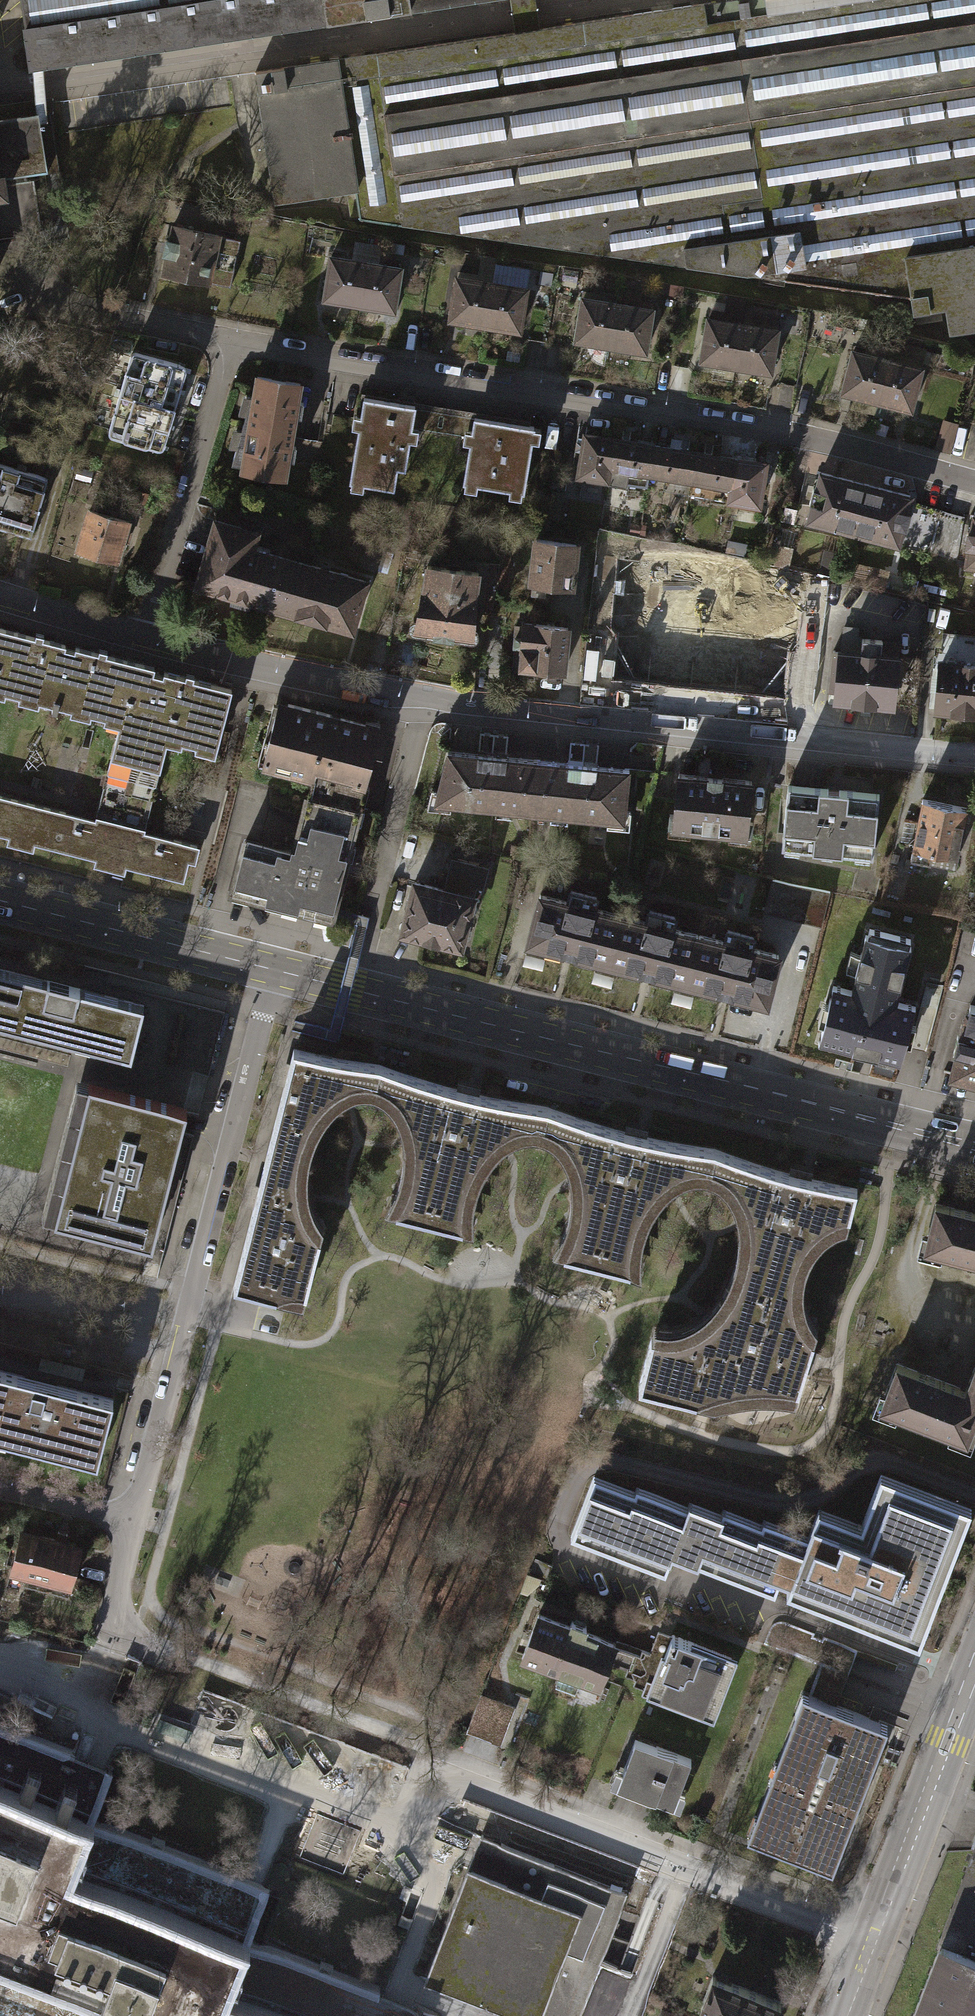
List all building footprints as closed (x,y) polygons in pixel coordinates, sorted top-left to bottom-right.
[(33,63),(248,31),(329,19),(413,6),(454,0),(23,0),(33,63)] [(251,71),(270,201),(342,191),(346,216),(908,296),(910,310),(942,305),(947,330),(974,325),(974,0),(715,0),(251,71)] [(44,172),(34,112),(0,117),(0,178),(44,172)] [(236,239),(169,225),(160,272),(226,286),(236,239)] [(396,268),(326,256),(318,298),(389,310),(396,268)] [(522,287),(452,277),(446,320),(516,330),(522,287)] [(648,308),(578,298),(572,341),(642,350),(648,308)] [(773,330),(705,317),(697,359),(765,372),(773,330)] [(917,366),(849,350),(839,393),(907,409),(917,366)] [(135,352),(131,352),(130,356),(107,433),(107,435),(109,437),(157,450),(160,450),(163,448),(184,371),(184,367),(180,364),(135,352)] [(237,468),(280,476),(296,383),(253,376),(230,463),(238,464),(237,468)] [(410,404),(360,396),(346,480),(389,487),(393,466),(400,467),(410,404)] [(467,410),(422,403),(417,429),(463,436),(467,410)] [(530,427),(468,416),(457,481),(519,491),(530,427)] [(960,423),(945,420),(939,447),(953,451),(960,423)] [(758,464),(580,434),(573,474),(751,504),(758,464)] [(0,464),(0,527),(25,534),(42,477),(0,464)] [(913,493),(821,469),(807,520),(900,544),(905,526),(907,526),(909,519),(911,511),(909,511),(913,493)] [(963,520),(916,507),(906,546),(956,560),(963,520)] [(123,521),(85,510),(73,550),(111,561),(123,521)] [(974,512),(971,530),(969,530),(968,538),(966,545),(969,545),(966,564),(974,566),(974,512)] [(267,605),(281,557),(271,554),(247,547),(252,531),(212,519),(192,583),(267,605)] [(573,545),(532,539),(526,582),(566,588),(573,545)] [(281,557),(267,605),(348,629),(362,581),(321,569),(281,557)] [(449,569),(423,566),(412,629),(468,635),(473,571),(449,569)] [(803,696),(806,640),(792,639),(794,592),(700,588),(694,690),(803,696)] [(563,627),(520,622),(515,667),(534,669),(558,672),(563,627)] [(606,624),(601,677),(661,683),(666,630),(606,624)] [(115,717),(101,770),(149,783),(162,733),(212,746),(227,687),(159,671),(158,675),(153,673),(148,672),(149,665),(71,646),(70,650),(65,648),(58,647),(59,643),(0,628),(0,687),(115,717)] [(843,652),(838,651),(834,701),(869,704),(894,706),(900,643),(859,640),(860,629),(845,628),(843,652)] [(938,656),(934,711),(948,712),(974,715),(974,637),(943,634),(941,656),(938,656)] [(276,703),(261,766),(307,777),(358,789),(372,730),(355,726),(356,723),(347,721),(276,703)] [(458,751),(444,749),(430,802),(618,822),(624,768),(589,765),(546,760),(500,755),(458,751)] [(725,779),(674,774),(670,830),(743,835),(747,780),(725,779)] [(289,852),(240,841),(228,892),(249,897),(300,909),(327,915),(358,789),(307,777),(289,852)] [(829,789),(783,785),(778,845),(868,854),(874,794),(829,789)] [(8,835),(6,843),(35,850),(37,842),(99,857),(97,865),(112,869),(127,873),(129,865),(186,879),(191,861),(198,863),(202,844),(147,830),(148,827),(98,815),(98,818),(0,794),(0,833),(8,835)] [(923,801),(915,847),(931,850),(929,858),(956,863),(966,809),(945,805),(923,801)] [(447,859),(440,888),(469,896),(472,886),(478,887),(483,868),(447,859)] [(769,879),(760,911),(817,925),(826,894),(769,879)] [(440,888),(410,881),(406,899),(399,927),(400,929),(402,932),(457,945),(469,896),(440,888)] [(563,901),(535,894),(523,939),(568,951),(646,971),(724,991),(762,1001),(773,955),(746,948),(749,936),(724,929),(721,942),(668,928),(671,917),(644,910),(641,921),(589,908),(592,897),(566,890),(563,901)] [(867,931),(865,931),(851,986),(833,982),(828,1002),(822,1000),(817,1020),(823,1021),(818,1040),(866,1052),(900,1061),(905,1042),(911,1043),(916,1023),(911,1022),(915,1003),(896,998),(911,942),(909,942),(910,935),(869,925),(867,931)] [(126,1055),(139,1003),(78,988),(0,968),(0,1023),(126,1055)] [(973,1006),(954,1076),(974,1082),(974,1006),(973,1006)] [(283,1073),(257,1176),(292,1186),(292,1170),(294,1155),(298,1141),(304,1126),(310,1114),(320,1103),(330,1093),(336,1089),(340,1087),(353,1083),(362,1082),(369,1083),(375,1063),(360,1062),(337,1058),(316,1054),(289,1048),(283,1073)] [(385,1068),(375,1063),(369,1083),(378,1086),(388,1092),(398,1106),(406,1120),(409,1133),(410,1139),(410,1144),(410,1159),(407,1175),(402,1189),(397,1202),(391,1211),(458,1228),(457,1216),(459,1201),(463,1182),(471,1165),(479,1152),(490,1140),(504,1131),(518,1125),(530,1125),(538,1126),(542,1105),(520,1103),(496,1099),(473,1094),(469,1093),(447,1087),(406,1075),(385,1068)] [(182,1106),(84,1081),(50,1216),(101,1229),(104,1220),(150,1231),(182,1106)] [(557,1112),(542,1105),(538,1126),(546,1129),(554,1134),(565,1144),(572,1159),(575,1171),(576,1175),(577,1188),(577,1193),(576,1211),(571,1229),(565,1243),(559,1254),(593,1263),(626,1271),(626,1253),(627,1241),(632,1223),(639,1206),(650,1192),(661,1180),(672,1173),(687,1168),(698,1168),(706,1168),(710,1149),(693,1146),(673,1143),(649,1138),(641,1136),(626,1133),(607,1128),(577,1119),(557,1112)] [(726,1155),(710,1149),(706,1168),(716,1173),(725,1180),(731,1187),(739,1201),(743,1216),(744,1221),(744,1228),(745,1239),(743,1260),(737,1276),(730,1290),(725,1299),(794,1316),(792,1302),(791,1290),(793,1279),(797,1263),(806,1248),(814,1237),(827,1227),(837,1222),(848,1219),(855,1188),(844,1186),(826,1183),(810,1179),(806,1178),(789,1174),(766,1168),(746,1162),(726,1155)] [(251,1198),(229,1286),(271,1297),(278,1293),(288,1291),(295,1291),(301,1293),(316,1235),(312,1232),(305,1224),(302,1217),(297,1207),(296,1202),(293,1193),(293,1190),(292,1186),(257,1176),(251,1198)] [(932,1204),(920,1247),(974,1262),(974,1213),(932,1204)] [(800,1326),(794,1316),(725,1299),(716,1308),(711,1313),(704,1319),(694,1327),(682,1331),(672,1334),(659,1334),(653,1332),(637,1394),(697,1408),(708,1400),(724,1395),(739,1393),(755,1391),(768,1390),(782,1391),(799,1395),(809,1359),(813,1344),(804,1332),(800,1326)] [(875,1406),(962,1439),(974,1405),(974,1353),(961,1389),(892,1362),(875,1406)] [(0,1371),(0,1438),(93,1461),(109,1398),(0,1371)] [(815,1510),(804,1538),(786,1582),(783,1591),(817,1604),(913,1641),(965,1508),(877,1474),(857,1526),(815,1510)] [(775,1578),(786,1582),(804,1538),(759,1520),(757,1525),(719,1510),(717,1516),(685,1504),(684,1508),(632,1489),(630,1494),(590,1479),(568,1535),(661,1570),(668,1552),(770,1591),(775,1578)] [(17,1530),(7,1569),(44,1579),(41,1588),(63,1594),(76,1545),(17,1530)] [(534,1614),(517,1658),(594,1687),(604,1660),(610,1645),(611,1643),(580,1632),(582,1627),(567,1621),(565,1626),(534,1614)] [(625,1668),(623,1674),(633,1678),(631,1683),(707,1711),(727,1657),(668,1635),(666,1641),(661,1639),(654,1636),(647,1653),(637,1649),(635,1654),(610,1645),(604,1660),(625,1668)] [(756,1817),(749,1836),(821,1864),(828,1845),(832,1847),(847,1809),(841,1807),(847,1791),(853,1794),(873,1740),(869,1739),(876,1720),(850,1710),(804,1693),(797,1712),(793,1710),(772,1763),(779,1765),(773,1780),(767,1778),(752,1815),(756,1817)] [(516,1706),(482,1694),(469,1729),(468,1733),(502,1746),(516,1706)] [(82,1821),(103,1768),(87,1763),(0,1729),(0,2015),(8,2015),(82,1821)] [(631,1737),(613,1784),(668,1805),(686,1759),(631,1737)] [(8,2015),(209,2015),(238,1940),(258,1888),(248,1884),(82,1821),(8,2015)] [(974,1955),(974,1833),(934,1940),(937,1941),(974,1955)] [(502,1842),(490,1874),(467,1866),(424,1978),(525,2015),(579,2015),(627,1890),(502,1842)] [(209,2015),(410,2015),(413,2007),(387,1997),(238,1940),(209,2015)] [(937,1941),(908,2015),(974,2015),(974,1955),(937,1941)] [(708,1974),(696,2006),(705,2010),(703,2015),(772,2015),(777,2001),(744,1988),(708,1974)]
